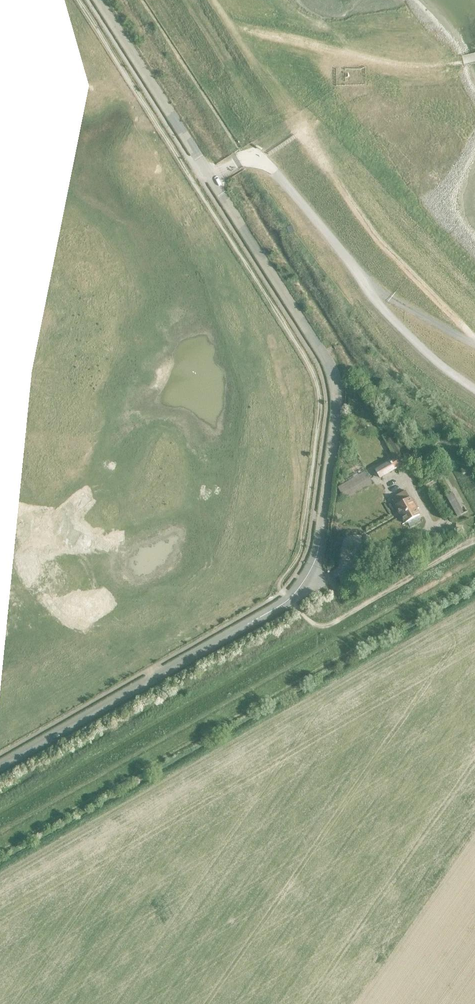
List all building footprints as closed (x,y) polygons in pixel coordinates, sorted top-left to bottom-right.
[(382,435),(395,459),(402,455),(389,432),(382,435)] [(395,459),(373,471),(376,476),(378,475),(380,478),(394,469),(395,471),(402,467),(407,464),(402,455),(395,459)] [(344,473),(349,481),(366,471),(361,463),(344,473)] [(349,481),(339,488),(342,494),(370,478),(366,471),(349,481)] [(370,478),(342,494),(345,500),(374,484),(370,478)] [(406,490),(395,496),(395,497),(392,499),(396,506),(395,506),(404,524),(407,522),(410,527),(421,521),(418,516),(420,515),(411,497),(410,498),(406,490)] [(453,492),(446,496),(458,517),(465,513),(453,492)]
